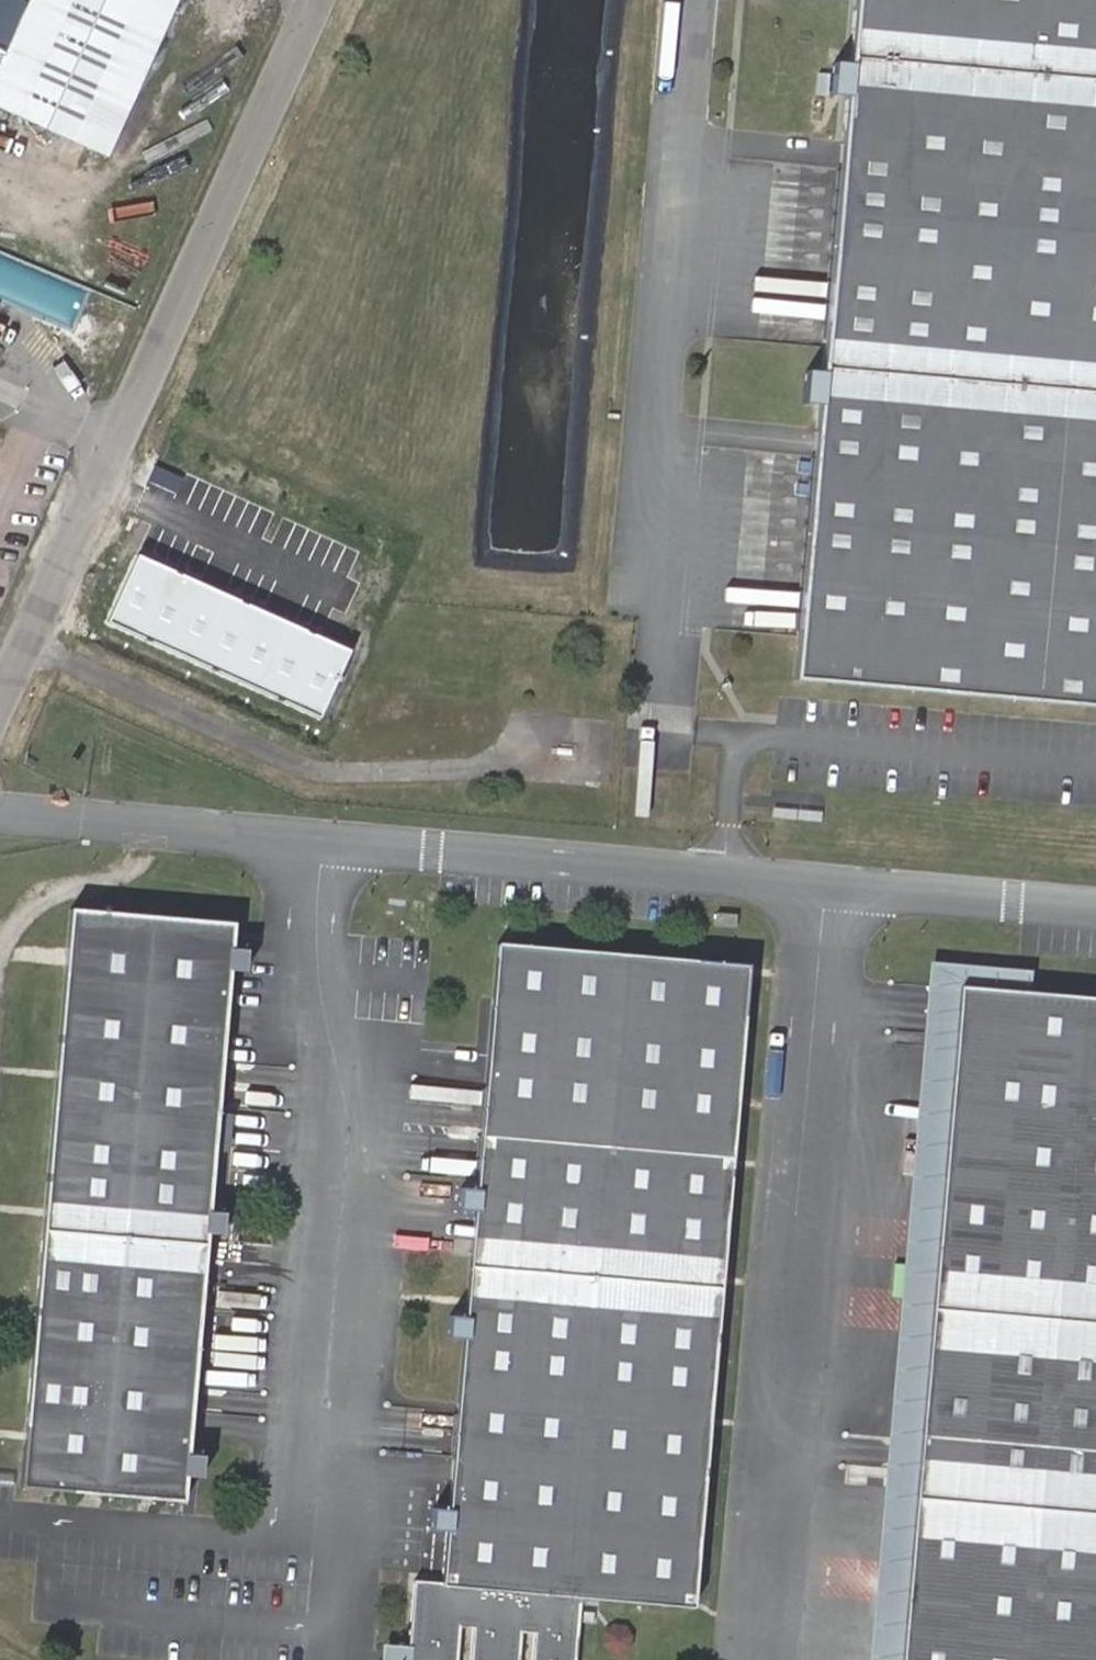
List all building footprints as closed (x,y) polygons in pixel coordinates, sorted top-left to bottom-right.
[(15,0),(0,0),(0,105),(101,153),(170,0),(25,0),(23,4),(15,0)] [(834,65),(815,64),(812,95),(831,96),(823,184),(1095,209),(1095,0),(840,0),(834,65)] [(823,184),(805,375),(787,373),(784,404),(802,405),(777,677),(1095,706),(1095,209),(823,184)] [(91,387),(79,382),(71,401),(82,405),(91,387)] [(226,954),(228,930),(65,915),(17,1472),(15,1498),(168,1505),(177,1506),(178,1484),(197,1486),(198,1466),(184,1465),(199,1241),(218,1241),(219,1223),(202,1219),(223,978),(241,978),(242,958),(226,954)] [(751,960),(501,938),(444,1580),(415,1579),(411,1644),(384,1641),(382,1659),(575,1659),(581,1593),(695,1601),(751,960)] [(950,973),(891,1659),(1095,1659),(1095,986),(950,973)]
